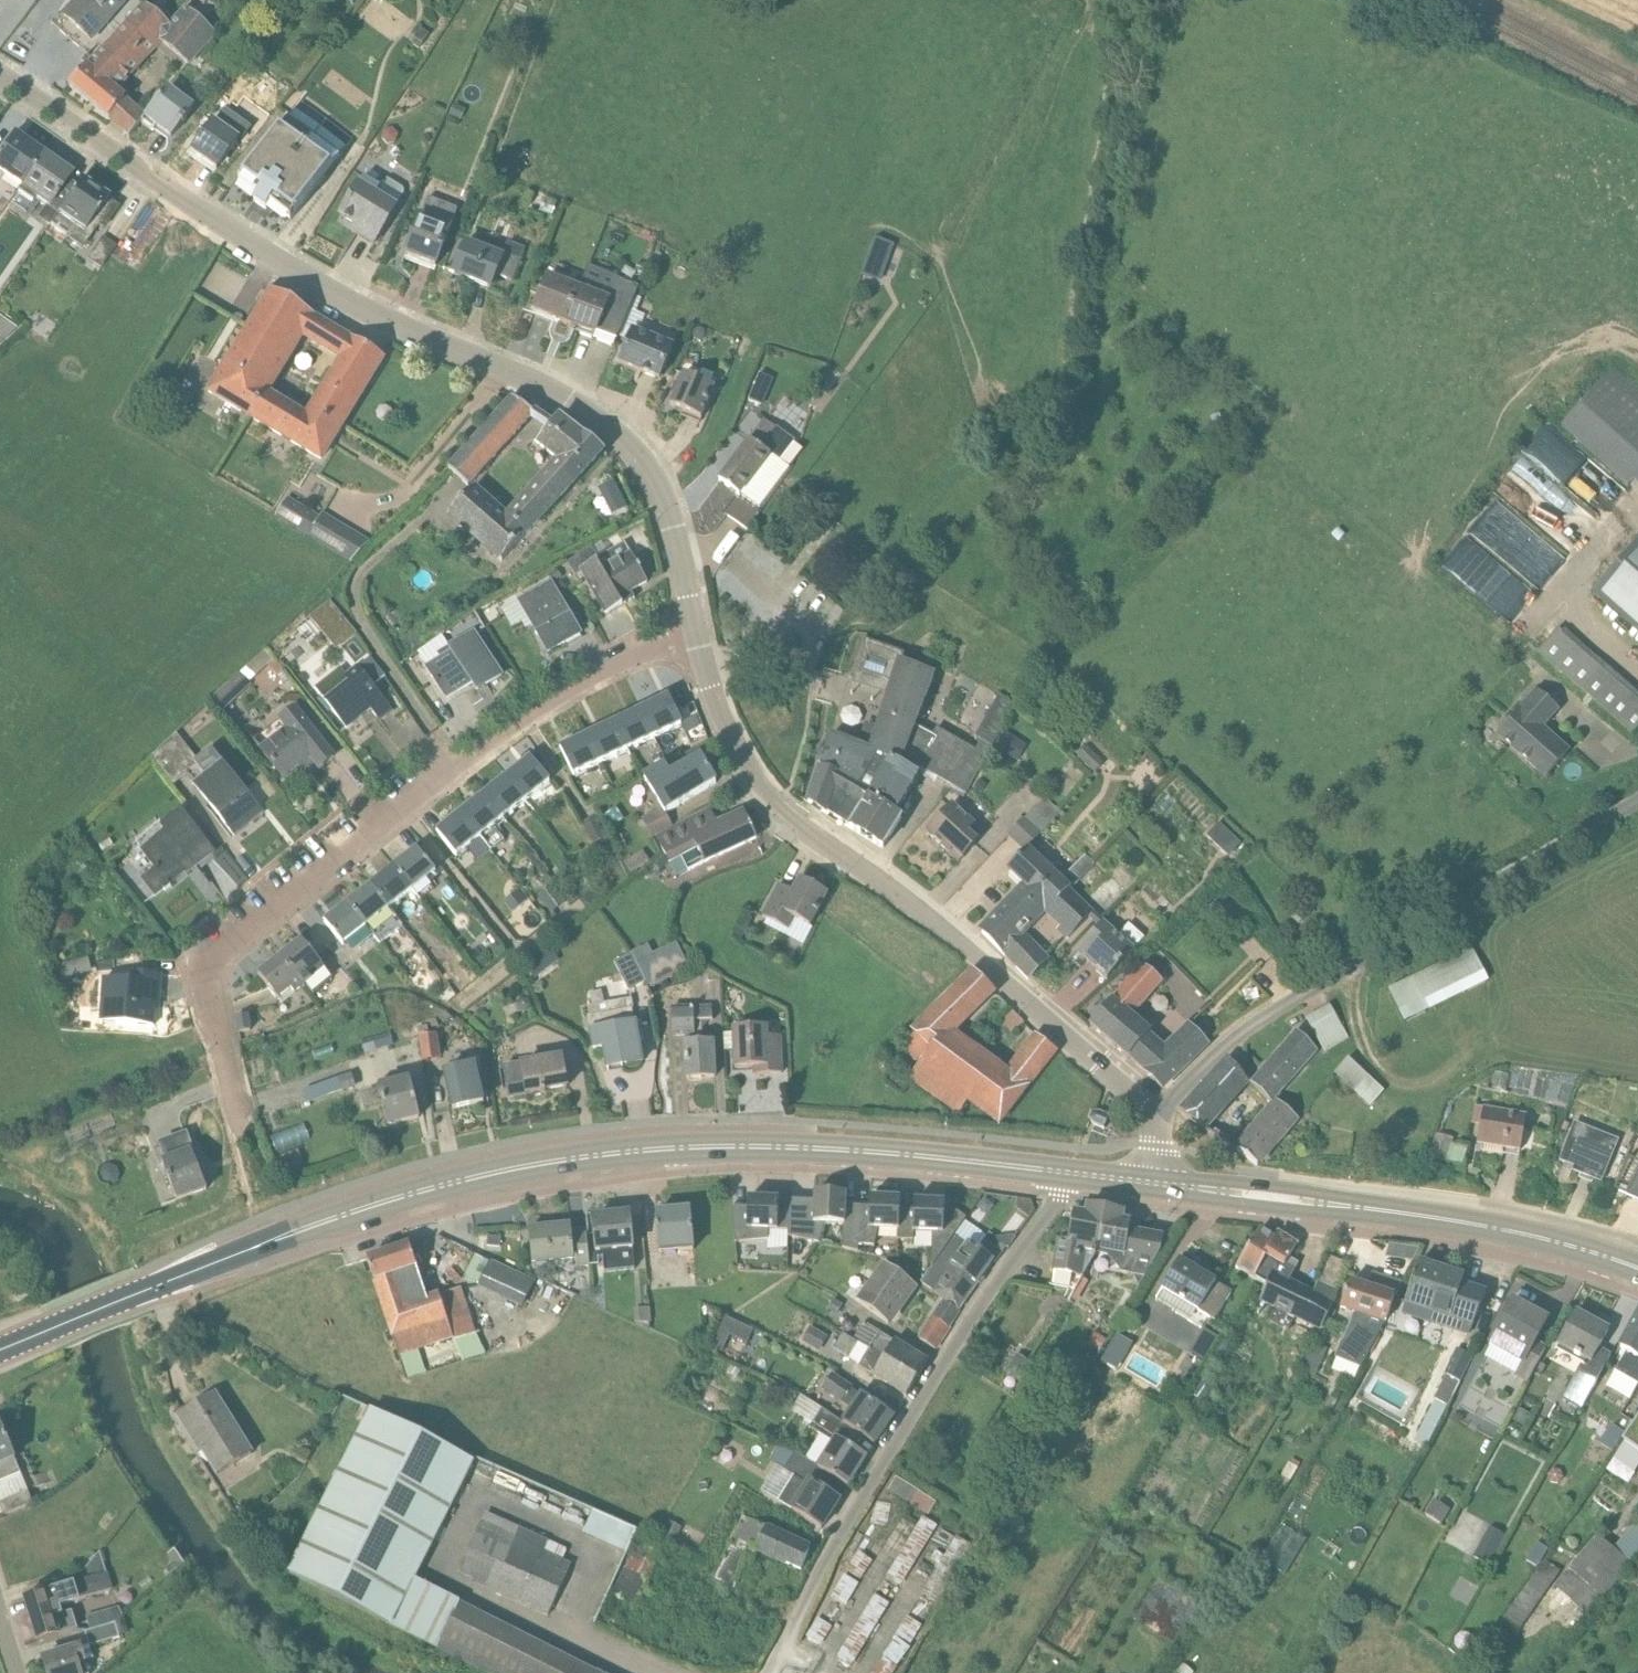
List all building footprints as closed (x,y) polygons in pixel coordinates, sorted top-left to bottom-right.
[(64,17),(91,40),(124,0),(79,0),(64,17)] [(190,66),(218,34),(204,22),(195,15),(186,7),(170,25),(143,0),(142,0),(102,49),(117,61),(111,68),(128,82),(147,56),(160,41),(190,66)] [(195,15),(204,22),(213,10),(205,3),(195,15)] [(102,49),(84,70),(72,85),(71,84),(69,86),(70,87),(110,121),(125,101),(118,95),(128,82),(111,68),(117,61),(102,49)] [(184,125),(194,106),(169,88),(147,119),(140,114),(124,133),(129,137),(141,122),(154,131),(157,127),(171,137),(182,123),(184,125)] [(192,152),(216,169),(217,170),(238,140),(213,121),(192,152)] [(280,128),(243,175),(294,214),(330,166),(280,128)] [(14,135),(0,155),(0,175),(16,186),(40,153),(14,135)] [(71,175),(40,153),(16,186),(19,188),(17,192),(32,202),(35,198),(45,205),(37,218),(49,226),(77,186),(68,179),(71,175)] [(360,227),(357,234),(374,244),(404,193),(403,188),(387,179),(382,188),(364,178),(341,215),(360,227)] [(77,186),(49,226),(48,227),(80,249),(95,229),(101,232),(117,208),(106,201),(107,200),(80,181),(77,186)] [(428,197),(406,254),(436,266),(458,209),(428,197)] [(102,238),(90,256),(87,260),(100,269),(115,247),(102,238)] [(876,238),(862,276),(880,282),(893,244),(876,238)] [(467,241),(466,242),(454,273),(491,288),(496,275),(512,281),(524,249),(508,242),(504,254),(489,248),(488,250),(467,241)] [(578,287),(549,275),(534,310),(564,322),(578,287)] [(578,287),(564,322),(579,327),(577,331),(614,346),(633,294),(614,286),(609,299),(597,294),(601,285),(583,278),(579,287),(578,287)] [(383,358),(266,288),(207,389),(320,469),(383,358)] [(620,362),(659,378),(671,345),(639,332),(646,314),(638,311),(643,298),(635,295),(620,336),(628,340),(620,362)] [(1564,427),(1629,483),(1635,476),(1637,478),(1637,388),(1615,368),(1564,427)] [(670,407),(701,419),(714,387),(685,374),(670,407)] [(754,374),(743,402),(760,408),(770,380),(754,374)] [(553,425),(537,415),(530,410),(513,398),(448,469),(470,490),(531,421),(548,431),(553,425)] [(553,425),(548,431),(535,446),(555,462),(507,513),(477,487),(449,518),(502,563),(573,488),(602,451),(560,418),(554,426),(553,425)] [(747,530),(764,508),(761,506),(790,468),(782,463),(799,442),(766,420),(719,481),(738,495),(725,513),(747,530)] [(602,490),(618,517),(633,508),(617,481),(602,490)] [(288,497),(276,516),(351,563),(371,542),(323,513),(321,517),(288,497)] [(578,576),(582,574),(606,615),(623,606),(619,599),(647,583),(640,570),(641,569),(639,565),(638,566),(625,543),(599,558),(593,548),(570,561),(578,576)] [(1595,591),(1637,630),(1637,543),(1595,591)] [(521,603),(548,653),(581,636),(553,584),(521,603)] [(1534,596),(1527,591),(1523,597),(1508,587),(1495,606),(1517,621),(1534,596)] [(314,614),(339,650),(360,635),(335,599),(314,614)] [(1558,630),(1539,651),(1637,736),(1637,735),(1637,701),(1558,630)] [(447,700),(462,690),(473,684),(477,691),(502,676),(475,632),(452,646),(456,653),(429,670),(447,700)] [(900,810),(920,774),(919,774),(922,769),(967,794),(993,749),(981,741),(976,750),(936,728),(932,734),(914,725),(933,677),(899,663),(878,727),(869,724),(862,746),(830,736),(820,767),(809,802),(823,811),(850,828),(883,849),(895,830),(902,817),(897,815),(900,810)] [(380,720),(392,711),(356,666),(345,675),(349,680),(330,697),(328,695),(323,699),(347,728),(371,709),(380,720)] [(240,673),(211,701),(222,712),(251,685),(240,673)] [(994,744),(1019,701),(1003,692),(977,735),(994,744)] [(1546,777),(1568,752),(1540,728),(1557,710),(1537,692),(1499,735),(1546,777)] [(681,724),(668,697),(641,710),(654,737),(681,724)] [(284,779),(299,767),(310,758),(319,769),(334,757),(296,706),(253,742),(284,779)] [(627,750),(654,737),(641,710),(615,723),(627,750)] [(601,762),(627,750),(615,723),(588,735),(601,762)] [(1010,757),(1027,731),(1018,725),(1011,736),(1009,735),(999,750),(1010,757)] [(187,775),(234,836),(263,814),(224,762),(222,763),(212,750),(198,761),(176,733),(152,758),(174,786),(187,775)] [(574,775),(601,762),(588,735),(561,748),(574,775)] [(1105,763),(1087,746),(1077,757),(1095,774),(1105,763)] [(530,758),(507,777),(526,800),(549,782),(530,758)] [(665,768),(645,781),(662,810),(643,822),(652,837),(671,825),(665,815),(699,794),(716,783),(709,771),(711,770),(706,761),(703,762),(701,758),(681,770),(670,777),(665,768)] [(484,795),(503,819),(526,800),(507,777),(484,795)] [(491,851),(506,838),(495,825),(503,819),(484,795),(461,814),(480,838),(491,851)] [(1046,798),(1023,823),(1042,833),(1060,811),(1046,798)] [(953,804),(942,817),(927,834),(959,862),(985,833),(953,804)] [(139,877),(156,896),(164,889),(165,891),(171,886),(170,884),(185,872),(183,869),(190,863),(194,868),(214,853),(181,809),(160,825),(164,829),(141,846),(156,865),(139,877)] [(750,826),(744,812),(717,826),(710,811),(656,841),(670,866),(681,860),(688,874),(719,857),(719,858),(757,838),(751,825),(750,826)] [(480,838),(461,814),(438,832),(457,856),(480,838)] [(582,824),(593,844),(606,837),(595,817),(582,824)] [(1241,843),(1219,822),(1206,836),(1228,857),(1241,843)] [(1023,853),(1008,869),(1025,885),(1026,887),(1032,881),(1056,904),(1071,888),(1029,848),(1042,834),(1041,833),(1042,833),(1023,823),(1008,839),(1023,853)] [(435,872),(417,849),(394,867),(412,890),(435,872)] [(631,873),(649,861),(641,850),(624,862),(631,873)] [(1085,855),(1068,874),(1078,883),(1095,863),(1085,855)] [(389,909),(412,890),(394,867),(371,885),(389,909)] [(793,892),(779,885),(763,919),(788,932),(793,922),(808,931),(828,893),(800,879),(793,892)] [(1071,936),(1095,913),(1071,891),(1073,889),(1071,888),(1056,904),(1032,881),(1026,887),(1025,885),(982,933),(1028,980),(1049,958),(1026,935),(1047,913),(1071,936)] [(389,909),(371,885),(348,904),(366,927),(389,909)] [(551,887),(541,895),(555,912),(564,905),(551,887)] [(343,945),(366,927),(348,904),(324,922),(343,945)] [(1085,959),(1107,978),(1133,950),(1103,923),(1079,950),(1087,957),(1085,959)] [(302,940),(280,958),(304,987),(315,979),(311,974),(322,965),(302,940)] [(526,969),(535,980),(557,963),(548,952),(526,969)] [(1404,1026),(1493,988),(1477,952),(1389,990),(1404,1026)] [(616,963),(630,991),(646,983),(632,955),(616,963)] [(304,987),(280,958),(258,975),(278,1000),(291,989),(295,994),(304,987)] [(1166,1049),(1131,1017),(1163,981),(1145,965),(1090,1026),(1092,1028),(1126,1057),(1128,1059),(1128,1058),(1143,1072),(1166,1049)] [(160,995),(162,974),(130,971),(130,981),(99,979),(95,1024),(154,1027),(156,995),(160,995)] [(975,971),(959,987),(901,1045),(920,1064),(910,1079),(956,1112),(967,1098),(1000,1122),(1055,1051),(1055,1052),(1057,1050),(1037,1035),(1007,1074),(952,1033),(993,993),(995,991),(975,971)] [(612,1012),(591,1017),(592,1031),(591,1031),(595,1051),(605,1049),(608,1071),(609,1071),(609,1069),(622,1066),(622,1068),(623,1068),(623,1066),(642,1062),(635,1022),(632,1000),(611,1004),(612,1012)] [(1309,1018),(1327,1049),(1351,1035),(1333,1004),(1309,1018)] [(711,1009),(674,1010),(675,1038),(684,1038),(686,1078),(715,1077),(713,1044),(703,1044),(702,1024),(712,1023),(711,1009)] [(1023,1023),(1011,1011),(1000,1021),(1013,1034),(1023,1023)] [(247,1015),(236,1017),(239,1033),(251,1030),(247,1015)] [(1162,1088),(1207,1044),(1191,1025),(1166,1049),(1143,1072),(1162,1088)] [(732,1027),(735,1068),(754,1067),(754,1075),(782,1074),(780,1038),(767,1038),(767,1027),(732,1027)] [(389,1032),(361,1041),(365,1053),(393,1045),(389,1032)] [(1297,1032),(1252,1084),(1250,1087),(1270,1104),(1315,1048),(1297,1032)] [(436,1035),(419,1038),(424,1062),(441,1058),(436,1035)] [(1247,1080),(1229,1059),(1180,1112),(1205,1129),(1247,1080)] [(1371,1105),(1384,1091),(1348,1059),(1335,1072),(1371,1105)] [(567,1087),(563,1061),(563,1060),(505,1069),(509,1097),(567,1087)] [(445,1075),(453,1110),(484,1103),(476,1066),(445,1075)] [(356,1088),(352,1077),(340,1081),(344,1092),(356,1088)] [(395,1079),(379,1083),(380,1090),(384,1103),(382,1103),(388,1126),(419,1119),(415,1105),(417,1104),(413,1082),(397,1086),(395,1079)] [(1238,1151),(1257,1166),(1296,1118),(1278,1103),(1273,1107),(1238,1151)] [(1504,1149),(1519,1152),(1525,1115),(1484,1108),(1477,1141),(1504,1146),(1504,1149)] [(1094,1125),(1104,1129),(1110,1116),(1100,1111),(1091,1112),(1088,1119),(1094,1125)] [(1573,1171),(1600,1182),(1616,1142),(1573,1126),(1564,1153),(1578,1159),(1573,1171)] [(280,1147),(309,1136),(305,1127),(277,1138),(280,1147)] [(163,1164),(177,1201),(207,1189),(186,1137),(191,1135),(191,1133),(151,1149),(152,1150),(157,1148),(163,1164)] [(1446,1164),(1453,1139),(1435,1134),(1428,1159),(1446,1164)] [(1637,1174),(1627,1194),(1637,1199),(1637,1172),(1637,1174)] [(845,1225),(845,1206),(846,1194),(824,1193),(824,1202),(790,1200),(789,1232),(788,1232),(788,1237),(819,1244),(824,1225),(843,1225),(845,1225)] [(899,1232),(900,1210),(900,1199),(879,1198),(878,1207),(845,1206),(845,1225),(843,1225),(842,1249),(858,1253),(858,1246),(874,1247),(878,1231),(897,1231),(899,1232)] [(1017,1198),(1016,1209),(1029,1219),(1036,1212),(1032,1201),(1017,1198)] [(768,1241),(768,1232),(788,1232),(789,1232),(790,1200),(757,1199),(757,1208),(731,1207),(735,1244),(768,1241)] [(937,1261),(954,1237),(955,1235),(967,1218),(958,1212),(945,1212),(945,1203),(923,1202),(923,1211),(900,1210),(899,1232),(897,1231),(897,1240),(913,1241),(913,1233),(932,1234),(931,1268),(933,1269),(938,1262),(937,1261)] [(1058,1241),(1053,1273),(1081,1278),(1101,1248),(1107,1210),(1087,1207),(1086,1215),(1075,1213),(1069,1243),(1058,1241)] [(690,1210),(656,1213),(657,1244),(675,1243),(675,1252),(692,1251),(690,1210)] [(1107,1210),(1101,1248),(1111,1251),(1123,1266),(1129,1231),(1130,1222),(1123,1221),(1124,1213),(1107,1210)] [(595,1229),(586,1230),(591,1266),(599,1266),(599,1258),(602,1258),(604,1272),(634,1269),(632,1250),(630,1215),(594,1219),(595,1229)] [(591,1266),(586,1230),(554,1232),(554,1227),(529,1229),(532,1265),(574,1262),(574,1267),(591,1266)] [(1005,1256),(1013,1239),(992,1230),(985,1248),(1005,1256)] [(1283,1267),(1297,1245),(1278,1233),(1275,1239),(1260,1230),(1233,1269),(1250,1277),(1266,1256),(1283,1267)] [(1129,1231),(1123,1266),(1129,1275),(1144,1279),(1145,1280),(1157,1263),(1163,1255),(1163,1237),(1129,1231)] [(931,1268),(920,1285),(945,1303),(946,1301),(959,1310),(993,1261),(955,1235),(954,1237),(937,1261),(938,1262),(933,1269),(931,1268)] [(501,1237),(488,1236),(487,1247),(500,1248),(501,1237)] [(1394,1243),(1391,1254),(1418,1260),(1420,1249),(1394,1243)] [(368,1259),(367,1259),(367,1260),(393,1336),(399,1356),(452,1339),(448,1324),(470,1317),(461,1289),(439,1297),(427,1300),(416,1269),(410,1247),(409,1245),(368,1259)] [(467,1275),(479,1281),(491,1259),(479,1253),(467,1275)] [(1346,1264),(1329,1257),(1321,1278),(1338,1285),(1346,1264)] [(1216,1282),(1179,1260),(1160,1292),(1196,1313),(1197,1312),(1214,1322),(1232,1292),(1215,1283),(1216,1282)] [(491,1262),(478,1288),(518,1306),(531,1280),(491,1262)] [(1445,1272),(1418,1263),(1406,1302),(1435,1311),(1445,1272)] [(891,1327),(893,1324),(917,1288),(887,1266),(860,1306),(891,1327)] [(1476,1323),(1486,1293),(1461,1285),(1464,1278),(1445,1272),(1435,1311),(1476,1323)] [(1308,1290),(1275,1273),(1261,1300),(1274,1306),(1265,1324),(1313,1346),(1321,1330),(1322,1331),(1342,1295),(1315,1280),(1308,1290)] [(1368,1353),(1386,1319),(1388,1319),(1395,1297),(1350,1283),(1342,1305),(1355,1309),(1342,1343),(1368,1353)] [(30,1298),(27,1289),(14,1294),(18,1303),(30,1298)] [(920,1340),(935,1349),(960,1311),(959,1310),(946,1301),(945,1303),(920,1340)] [(1547,1319),(1513,1301),(1489,1342),(1521,1361),(1514,1373),(1528,1380),(1547,1347),(1535,1340),(1547,1319)] [(1599,1349),(1609,1330),(1575,1312),(1558,1343),(1590,1361),(1584,1372),(1579,1369),(1563,1397),(1584,1409),(1613,1356),(1599,1349)] [(725,1314),(711,1345),(742,1359),(756,1329),(725,1314)] [(1623,1343),(1629,1347),(1615,1370),(1637,1383),(1637,1314),(1623,1343)] [(860,1331),(856,1338),(918,1377),(928,1362),(882,1335),(864,1324),(860,1331)] [(819,1352),(828,1337),(810,1327),(801,1342),(819,1352)] [(843,1334),(835,1346),(863,1362),(861,1366),(907,1396),(918,1377),(856,1338),(854,1341),(843,1334)] [(1457,1349),(1444,1374),(1446,1375),(1460,1382),(1461,1382),(1473,1357),(1457,1349)] [(1003,1372),(1026,1387),(1035,1374),(1024,1366),(1027,1361),(1016,1353),(1003,1372)] [(1460,1382),(1446,1375),(1434,1400),(1448,1406),(1460,1382)] [(848,1408),(840,1421),(858,1434),(859,1434),(874,1444),(893,1417),(831,1376),(822,1389),(848,1408)] [(1209,1388),(1202,1383),(1192,1398),(1199,1403),(1209,1388)] [(217,1475),(233,1465),(252,1453),(233,1423),(228,1426),(210,1397),(181,1416),(217,1475)] [(810,1403),(801,1417),(810,1423),(807,1428),(831,1443),(816,1467),(832,1477),(848,1487),(867,1457),(851,1447),(858,1434),(840,1421),(818,1408),(810,1403)] [(371,1410),(288,1571),(423,1640),(438,1648),(459,1605),(461,1602),(412,1577),(472,1462),(371,1410)] [(1624,1434),(1619,1442),(1637,1454),(1637,1413),(1624,1434)] [(0,1424),(0,1483),(21,1474),(0,1424)] [(1619,1442),(1624,1434),(1613,1427),(1602,1444),(1613,1452),(1619,1442)] [(784,1470),(793,1476),(777,1501),(822,1529),(840,1499),(824,1489),(832,1477),(816,1467),(793,1454),(784,1470)] [(927,1516),(936,1503),(896,1477),(887,1490),(927,1516)] [(19,1493),(0,1501),(0,1505),(4,1515),(33,1503),(28,1490),(19,1493)] [(473,1582),(548,1616),(570,1563),(540,1550),(545,1538),(485,1515),(465,1560),(464,1573),(475,1578),(473,1582)] [(891,1574),(906,1583),(940,1526),(926,1517),(891,1574)] [(747,1521),(742,1534),(736,1531),(712,1581),(731,1590),(750,1548),(801,1570),(810,1549),(747,1521)] [(1587,1616),(1631,1565),(1637,1557),(1637,1522),(1613,1550),(1597,1536),(1553,1587),(1587,1616)] [(1489,1526),(1480,1556),(1497,1561),(1506,1532),(1489,1526)] [(634,1607),(666,1545),(645,1534),(637,1549),(634,1548),(611,1596),(634,1607)] [(73,1583),(25,1598),(38,1642),(78,1630),(72,1612),(54,1617),(52,1609),(113,1590),(107,1573),(106,1573),(99,1552),(73,1583)] [(1560,1571),(1544,1560),(1500,1623),(1517,1634),(1560,1571)] [(1624,1576),(1637,1589),(1637,1561),(1624,1576)] [(842,1598),(846,1574),(837,1573),(832,1597),(842,1598)] [(878,1595),(840,1656),(855,1665),(892,1604),(878,1595)] [(438,1648),(487,1672),(593,1672),(459,1605),(438,1648)] [(116,1623),(85,1632),(89,1646),(89,1647),(90,1647),(120,1638),(120,1637),(129,1634),(123,1615),(116,1623)] [(924,1626),(908,1617),(877,1672),(897,1672),(924,1626)] [(44,1659),(48,1672),(88,1672),(85,1663),(81,1648),(44,1659)]
